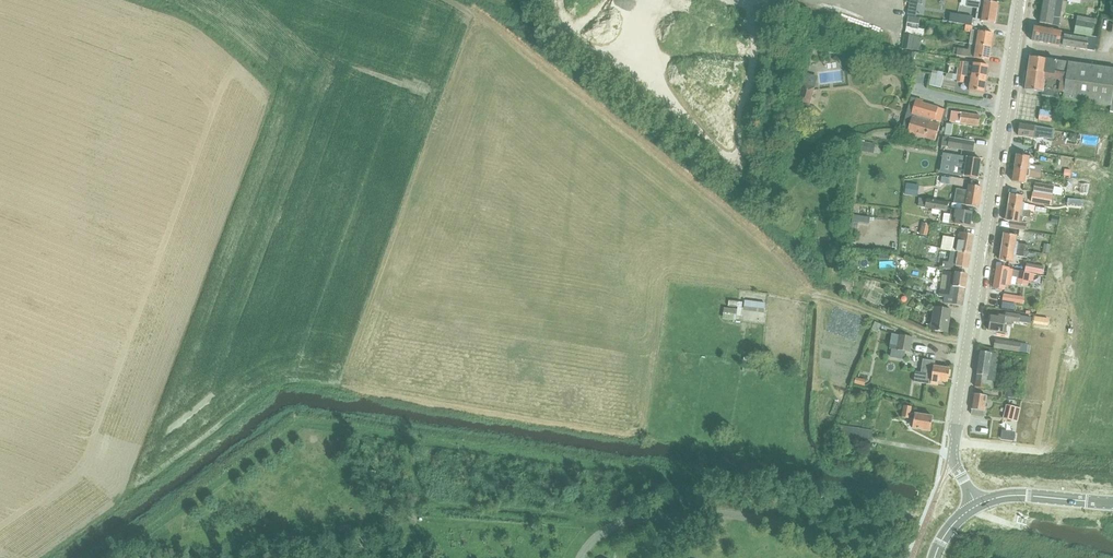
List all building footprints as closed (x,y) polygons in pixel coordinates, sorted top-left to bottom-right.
[(981,22),(995,24),(998,4),(975,0),(968,0),(967,7),(978,8),(976,20),(982,21),(981,22)] [(1040,22),(1059,25),(1063,0),(1061,0),(1044,0),(1040,22)] [(972,21),(973,17),(950,14),(950,18),(949,22),(966,25),(972,26),(972,21)] [(921,18),(909,16),(906,34),(927,37),(928,30),(919,29),(921,18)] [(1077,20),(1075,34),(1092,37),(1094,23),(1077,20)] [(966,25),(965,32),(971,33),(969,44),(991,48),(993,34),(979,32),(980,27),(973,26),(973,27),(966,25)] [(1033,27),(1031,40),(1033,40),(1032,41),(1060,46),(1061,45),(1095,51),(1097,38),(1092,37),(1075,34),(1063,32),(1035,26),(1035,27),(1033,27)] [(904,35),(902,50),(913,52),(915,36),(904,35)] [(991,48),(969,44),(968,50),(958,49),(956,56),(989,61),(991,48)] [(904,61),(912,63),(914,55),(905,53),(904,61)] [(1031,57),(1030,62),(1031,62),(1029,75),(1027,90),(1028,90),(1042,92),(1042,95),(1111,105),(1110,112),(1112,112),(1112,69),(1031,57)] [(959,68),(958,75),(965,76),(971,77),(987,80),(989,66),(963,62),(962,69),(959,68)] [(933,71),(929,86),(942,89),(944,76),(943,76),(944,73),(933,71)] [(965,76),(958,75),(947,73),(946,79),(957,80),(957,82),(964,84),(965,76)] [(987,80),(971,77),(969,91),(984,93),(987,80)] [(802,85),(797,104),(810,107),(815,88),(802,85)] [(911,98),(906,116),(913,117),(908,133),(936,141),(940,125),(936,124),(937,121),(941,122),(944,110),(922,103),(923,101),(917,99),(911,98)] [(1040,120),(1054,121),(1054,110),(1041,109),(1040,120)] [(952,112),(950,122),(979,126),(980,116),(952,112)] [(954,125),(947,124),(946,128),(946,133),(945,135),(952,136),(954,125)] [(1021,124),(1019,136),(1034,138),(1045,137),(1053,139),(1054,130),(1021,124)] [(943,137),(941,146),(947,147),(973,151),(975,142),(962,140),(956,139),(949,138),(943,137)] [(863,142),(861,151),(874,153),(875,144),(863,142)] [(1015,168),(1040,172),(1042,166),(1031,164),(1029,163),(1030,157),(1017,155),(1015,168)] [(952,156),(949,174),(958,176),(978,179),(981,160),(960,157),(952,156)] [(1043,173),(1040,172),(1015,168),(1012,181),(1026,183),(1027,176),(1042,179),(1043,173)] [(904,195),(913,196),(915,185),(906,183),(904,195)] [(970,183),(969,191),(957,189),(954,203),(979,207),(983,185),(970,183)] [(1035,184),(1034,191),(1053,195),(1054,187),(1035,184)] [(1053,196),(1033,192),(1032,202),(1051,205),(1053,196)] [(1008,208),(1032,211),(1043,213),(1044,209),(1035,208),(1036,206),(1024,204),(1024,203),(1023,203),(1024,196),(1011,194),(1008,208)] [(927,199),(927,200),(919,199),(918,208),(925,209),(926,208),(947,211),(949,203),(927,199)] [(1032,211),(1008,208),(1006,221),(1012,222),(1011,228),(1020,229),(1025,230),(1027,223),(1020,222),(1021,216),(1031,218),(1032,211)] [(952,209),(951,215),(944,214),(943,223),(949,224),(950,223),(971,226),(973,212),(952,209)] [(852,222),(851,230),(857,231),(858,223),(868,225),(869,217),(854,215),(852,222)] [(922,223),(919,235),(928,237),(930,225),(922,223)] [(951,251),(971,254),(974,235),(960,232),(959,239),(955,238),(944,237),(942,249),(951,251)] [(1002,247),(1029,251),(1030,244),(1016,242),(1017,236),(1005,234),(1002,247)] [(1029,251),(1002,247),(1000,260),(1013,262),(1014,255),(1028,257),(1028,252),(1029,251)] [(971,254),(951,251),(949,263),(941,262),(940,268),(962,271),(963,267),(968,268),(971,254)] [(1026,264),(1025,272),(1035,274),(1043,276),(1045,268),(1039,266),(1026,264)] [(997,266),(994,288),(996,288),(996,290),(1002,291),(1002,289),(1005,290),(1006,284),(1010,284),(1012,276),(1019,277),(1018,283),(1027,284),(1028,282),(1028,281),(1033,282),(1035,274),(1025,272),(1005,268),(997,266)] [(948,298),(947,303),(963,306),(968,274),(955,272),(955,273),(948,272),(946,290),(941,289),(940,296),(948,298)] [(1003,295),(1002,302),(1019,305),(1020,298),(1003,295)] [(766,304),(744,301),(743,312),(764,314),(766,304)] [(935,308),(931,331),(949,333),(952,311),(935,308)] [(724,309),(723,321),(736,322),(737,316),(737,313),(737,310),(724,309)] [(991,316),(989,331),(1006,333),(1007,325),(1011,325),(1012,321),(1030,323),(1031,317),(1006,313),(1006,316),(1000,316),(999,318),(991,316)] [(900,335),(897,351),(910,353),(913,338),(900,335)] [(1028,345),(996,339),(994,348),(1027,353),(1028,345)] [(917,343),(915,350),(927,353),(929,346),(917,343)] [(998,354),(981,352),(976,387),(993,389),(994,381),(996,381),(998,365),(997,365),(998,354)] [(950,369),(934,366),(935,362),(923,361),(922,374),(916,373),(915,383),(938,386),(939,381),(948,382),(950,369)] [(972,414),(984,416),(987,396),(974,394),(972,414)] [(1015,407),(1007,405),(1004,418),(1012,420),(1015,407)] [(912,429),(930,433),(933,418),(910,414),(911,408),(905,407),(903,419),(914,421),(912,429)] [(872,431),(838,426),(836,435),(871,440),(872,431)]
